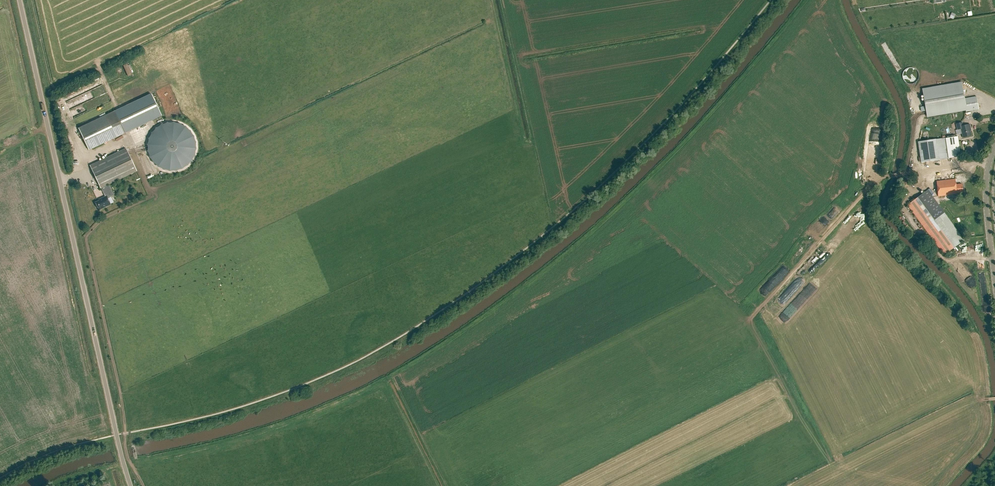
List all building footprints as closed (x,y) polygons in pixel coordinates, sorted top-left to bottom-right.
[(92,81),(94,88),(101,85),(98,79),(92,81)] [(962,83),(923,90),(927,117),(966,110),(966,112),(979,109),(976,97),(964,99),(962,83)] [(161,116),(151,94),(115,111),(125,133),(161,116)] [(89,150),(125,133),(115,111),(79,128),(89,150)] [(964,138),(972,136),(971,132),(972,131),(970,125),(963,126),(963,123),(956,124),(958,130),(962,129),(964,138)] [(151,142),(153,160),(160,166),(170,169),(172,167),(176,167),(177,167),(179,164),(180,171),(182,169),(181,166),(184,165),(185,166),(192,165),(199,147),(198,140),(196,139),(193,139),(185,136),(183,140),(181,141),(180,142),(175,143),(171,140),(171,134),(172,131),(167,128),(158,129),(153,136),(151,142)] [(957,136),(935,140),(919,142),(920,162),(937,160),(960,156),(957,136)] [(100,188),(137,171),(126,149),(90,166),(100,188)] [(957,192),(963,191),(962,183),(956,184),(955,178),(936,180),(938,196),(957,193),(957,192)] [(99,210),(111,204),(108,198),(114,195),(109,185),(101,189),(105,197),(102,198),(102,199),(95,202),(99,210)] [(943,254),(963,240),(927,190),(907,204),(943,254)] [(815,268),(826,257),(822,254),(812,265),(815,268)] [(975,285),(966,267),(960,270),(970,288),(975,285)]
